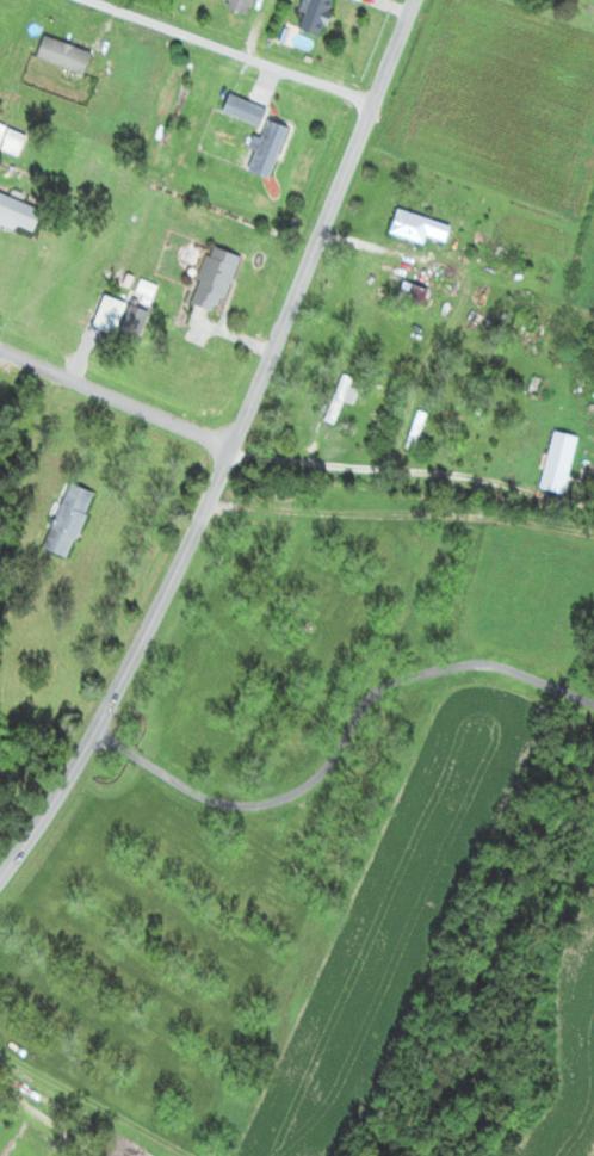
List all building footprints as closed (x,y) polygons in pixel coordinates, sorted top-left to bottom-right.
[(251,9),(254,0),(226,0),(251,9)] [(339,3),(333,0),(309,0),(296,28),(321,40),(339,3)] [(289,126),(269,119),(263,138),(256,135),(251,148),(256,150),(250,171),(272,178),(289,126)] [(43,207),(0,192),(0,216),(35,228),(43,207)] [(425,244),(428,234),(446,240),(451,225),(399,208),(391,232),(425,244)] [(192,303),(221,313),(241,255),(212,245),(192,303)] [(477,258),(517,272),(520,264),(480,251),(477,258)] [(119,333),(139,340),(160,286),(140,279),(119,333)] [(425,304),(429,290),(413,284),(408,298),(425,304)] [(510,334),(532,343),(542,318),(520,309),(510,334)] [(354,379),(345,375),(326,420),(335,424),(354,379)] [(407,449),(413,451),(427,415),(421,412),(407,449)] [(567,493),(578,437),(554,432),(543,488),(567,493)] [(95,492),(70,482),(46,549),(71,558),(95,492)]
